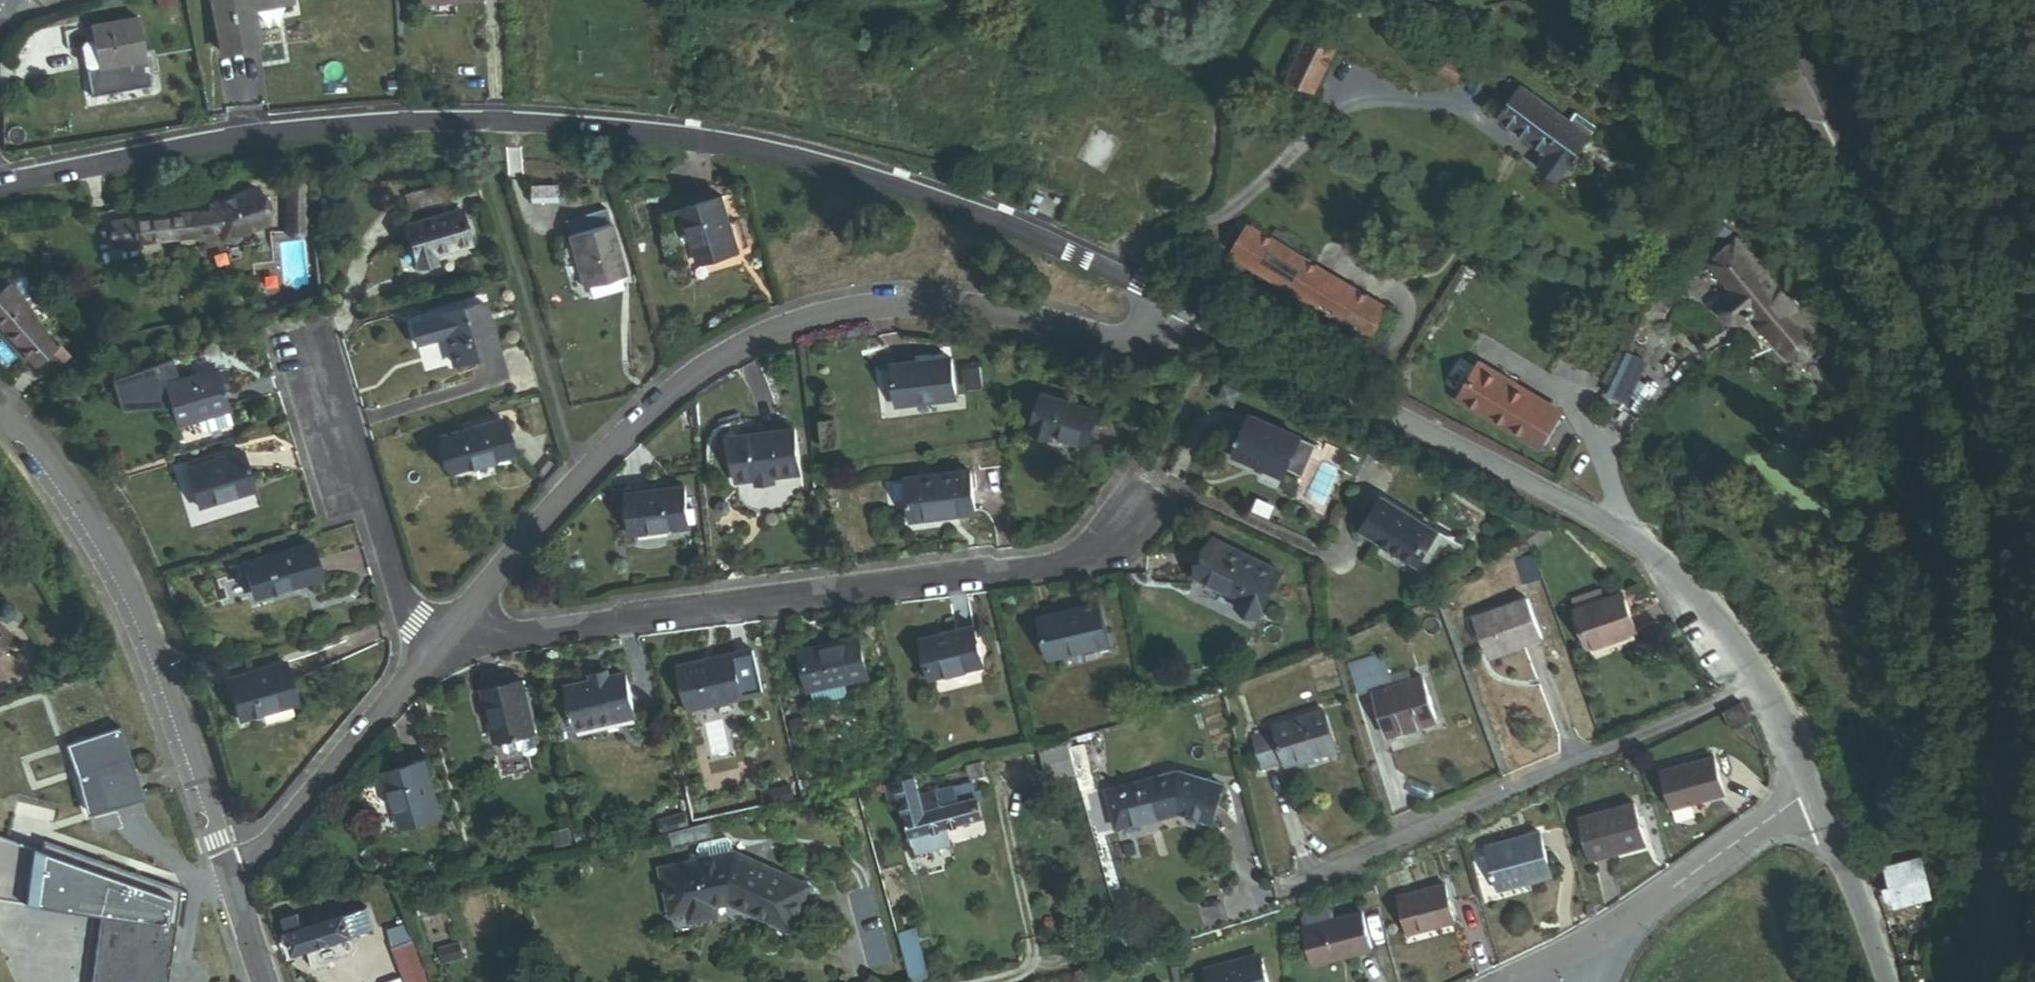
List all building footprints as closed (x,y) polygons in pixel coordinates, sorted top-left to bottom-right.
[(291,5),(290,0),(211,0),(221,55),(259,48),(252,12),(291,5)] [(93,44),(97,68),(97,70),(145,61),(138,21),(90,29),(93,44)] [(1288,81),(1313,93),(1334,51),(1309,38),(1288,81)] [(84,45),(82,48),(85,67),(88,70),(97,68),(93,44),(84,45)] [(1431,68),(1456,83),(1465,68),(1440,53),(1431,68)] [(150,91),(145,61),(97,70),(97,68),(88,70),(85,67),(90,101),(150,91)] [(1567,169),(1590,139),(1520,87),(1509,102),(1497,118),(1567,169)] [(1485,109),(1497,118),(1509,102),(1497,93),(1485,109)] [(289,233),(306,232),(303,184),(286,185),(289,233)] [(535,200),(560,199),(559,186),(535,188),(535,200)] [(212,214),(199,216),(201,236),(220,233),(223,242),(268,225),(255,189),(209,206),(212,214)] [(699,264),(738,253),(730,224),(723,198),(683,209),(699,264)] [(662,209),(663,215),(683,209),(682,203),(662,209)] [(567,222),(593,214),(592,208),(565,216),(567,222)] [(435,256),(470,246),(460,210),(404,227),(417,270),(437,264),(435,256)] [(569,236),(610,224),(606,210),(593,214),(567,222),(565,222),(569,236)] [(113,247),(201,238),(201,236),(199,216),(198,215),(110,224),(113,247)] [(738,253),(745,251),(737,222),(730,224),(738,253)] [(620,278),(625,277),(610,224),(569,236),(584,289),(589,287),(620,278)] [(1365,336),(1382,307),(1247,229),(1231,258),(1365,336)] [(1813,348),(1812,335),(1736,243),(1710,263),(1734,292),(1725,300),(1722,306),(1722,312),(1725,317),(1729,320),(1733,323),(1740,323),(1747,319),(1751,320),(1755,318),(1788,358),(1795,360),(1808,357),(1811,353),(1813,348)] [(0,293),(0,326),(47,377),(69,357),(59,345),(55,349),(20,310),(36,296),(36,290),(25,277),(18,277),(0,293)] [(589,287),(591,296),(622,287),(620,278),(589,287)] [(453,365),(497,352),(483,303),(410,323),(416,346),(445,338),(453,365)] [(1826,354),(1816,359),(1827,382),(1837,377),(1826,354)] [(229,411),(216,370),(177,382),(170,360),(114,380),(123,411),(161,411),(170,408),(176,428),(198,421),(227,412),(229,411)] [(896,408),(954,401),(949,361),(891,368),(896,408)] [(1542,450),(1562,416),(1481,366),(1460,400),(1542,450)] [(965,396),(980,395),(978,370),(962,371),(965,396)] [(1054,436),(1088,446),(1099,412),(1043,395),(1031,435),(1053,441),(1054,436)] [(230,422),(227,412),(198,421),(201,431),(206,434),(227,427),(230,422)] [(1283,479),(1286,472),(1301,439),(1250,417),(1233,457),(1283,479)] [(450,474),(512,456),(502,421),(440,439),(450,474)] [(772,478),(800,475),(794,432),(731,440),(736,483),(756,480),(772,478)] [(1286,472),(1302,479),(1317,446),(1301,439),(1286,472)] [(198,509),(252,493),(240,455),(187,471),(198,509)] [(910,522),(975,514),(970,473),(905,481),(910,522)] [(757,488),(773,486),(772,478),(756,480),(757,488)] [(633,544),(689,537),(684,489),(628,495),(633,544)] [(1414,565),(1435,531),(1382,499),(1362,534),(1414,565)] [(1237,608),(1259,618),(1281,573),(1213,541),(1195,578),(1241,600),(1237,608)] [(256,599),(320,580),(310,545),(246,564),(256,599)] [(1399,599),(1399,593),(1395,588),(1389,588),(1385,592),(1385,598),(1389,602),(1395,602),(1399,599)] [(1575,612),(1604,602),(1601,592),(1571,602),(1575,612)] [(1588,650),(1635,633),(1622,596),(1604,602),(1575,612),(1588,650)] [(1487,659),(1542,639),(1527,600),(1473,621),(1487,659)] [(1049,660),(1107,645),(1097,606),(1040,621),(1049,660)] [(11,637),(0,628),(0,651),(11,637)] [(931,679),(983,667),(974,628),(921,641),(931,679)] [(809,692),(867,679),(858,639),(800,652),(809,692)] [(713,664),(681,671),(690,713),(763,697),(754,654),(734,658),(734,657),(712,662),(713,664)] [(1358,695),(1371,690),(1362,661),(1348,666),(1358,695)] [(680,669),(681,671),(713,664),(712,662),(680,669)] [(245,720),(302,704),(290,663),(233,679),(245,720)] [(594,684),(608,680),(606,672),(592,676),(594,684)] [(577,732),(636,718),(626,676),(608,680),(594,684),(567,690),(577,732)] [(1387,738),(1437,722),(1423,679),(1373,695),(1387,738)] [(497,744),(534,736),(523,682),(483,691),(488,714),(491,714),(497,744)] [(1304,756),(1334,746),(1322,708),(1271,725),(1273,729),(1251,736),(1262,769),(1283,762),(1285,767),(1306,760),(1304,756)] [(1077,776),(1076,771),(1069,745),(1039,752),(1047,783),(1077,776)] [(90,814),(142,795),(127,751),(102,761),(104,768),(77,779),(90,814)] [(1701,803),(1725,795),(1713,760),(1661,776),(1672,812),(1673,811),(1701,803)] [(970,778),(986,775),(983,761),(967,765),(970,778)] [(401,829),(440,819),(425,763),(386,773),(401,829)] [(1081,791),(1096,788),(1090,767),(1076,771),(1077,776),(1081,791)] [(1179,812),(1209,823),(1220,785),(1179,773),(1107,792),(1117,829),(1179,812)] [(946,830),(936,792),(920,796),(915,777),(886,785),(891,804),(902,801),(916,856),(951,847),(946,830)] [(936,792),(946,830),(982,821),(978,804),(982,802),(979,791),(975,792),(972,783),(955,788),(955,787),(936,792)] [(779,790),(782,803),(796,800),(793,786),(779,790)] [(765,793),(768,806),(782,803),(779,790),(765,793)] [(1673,811),(1678,825),(1705,817),(1701,803),(1673,811)] [(1591,862),(1645,848),(1635,808),(1580,822),(1591,862)] [(668,831),(671,844),(708,836),(705,823),(668,831)] [(1498,891),(1551,876),(1540,835),(1487,850),(1498,891)] [(697,849),(699,860),(732,854),(729,841),(725,838),(700,843),(697,849)] [(730,900),(789,927),(808,886),(734,853),(732,854),(699,860),(662,869),(671,912),(688,909),(690,920),(714,914),(712,904),(730,900)] [(1893,908),(1929,899),(1921,863),(1884,871),(1889,888),(1883,890),(1885,900),(1891,899),(1893,908)] [(81,908),(127,914),(132,882),(86,876),(81,908)] [(1407,936),(1456,923),(1446,885),(1397,899),(1407,936)] [(298,906),(281,911),(293,950),(375,927),(367,900),(302,918),(298,906)] [(175,926),(103,913),(93,981),(167,981),(175,926)] [(1302,925),(1303,930),(1335,921),(1334,918),(1327,913),(1305,919),(1302,925)] [(1313,966),(1372,950),(1362,914),(1345,918),(1335,921),(1303,930),(1313,966)] [(406,981),(435,981),(418,935),(393,944),(406,981)] [(443,964),(463,959),(459,944),(439,950),(443,964)] [(900,949),(902,955),(919,950),(917,944),(900,949)] [(1931,947),(1917,945),(1914,956),(1928,959),(1931,947)] [(919,950),(902,955),(909,981),(928,981),(919,950)] [(1261,960),(1224,970),(1223,965),(1205,970),(1208,981),(1267,981),(1261,960)]
